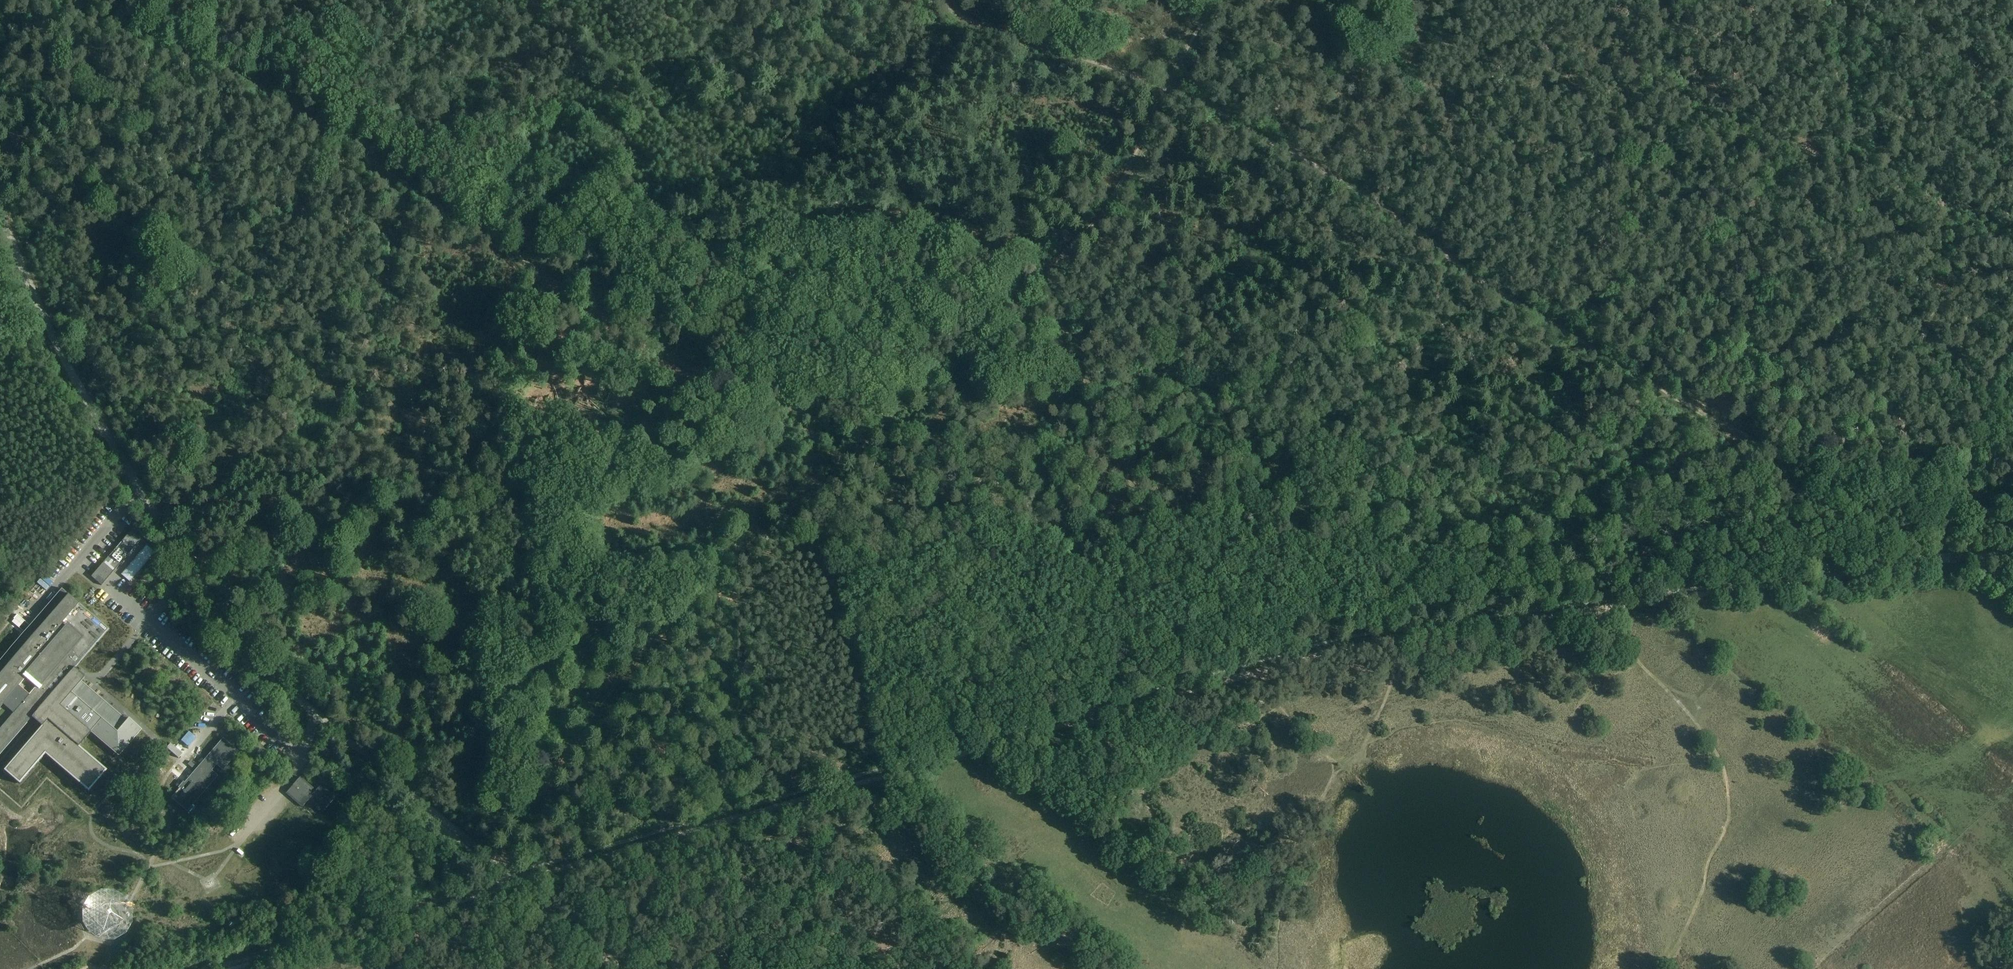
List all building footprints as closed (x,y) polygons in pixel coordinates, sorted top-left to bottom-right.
[(101,586),(141,540),(145,535),(135,526),(91,577),(101,586)] [(145,535),(141,540),(146,545),(150,548),(154,542),(145,535)] [(121,575),(130,582),(155,552),(150,548),(146,545),(121,575)] [(33,596),(40,602),(57,584),(50,577),(33,596)] [(0,660),(0,755),(32,718),(41,726),(3,771),(4,771),(20,785),(45,755),(89,792),(107,771),(79,747),(91,733),(118,757),(141,730),(129,720),(128,719),(127,721),(123,718),(87,687),(81,682),(83,680),(85,678),(74,669),(107,630),(61,590),(30,626),(18,615),(12,622),(24,633),(0,660)] [(30,618),(32,612),(25,609),(23,616),(30,618)] [(187,812),(218,776),(212,771),(216,765),(223,771),(239,752),(223,738),(184,783),(183,782),(178,788),(179,789),(171,798),(187,812)] [(321,747),(318,754),(328,758),(331,751),(321,747)] [(321,814),(336,796),(322,784),(316,791),(300,777),(286,793),(302,807),(307,802),(321,814)] [(85,899),(80,903),(84,907),(88,902),(85,899)] [(88,914),(97,936),(117,929),(109,906),(88,914)]
